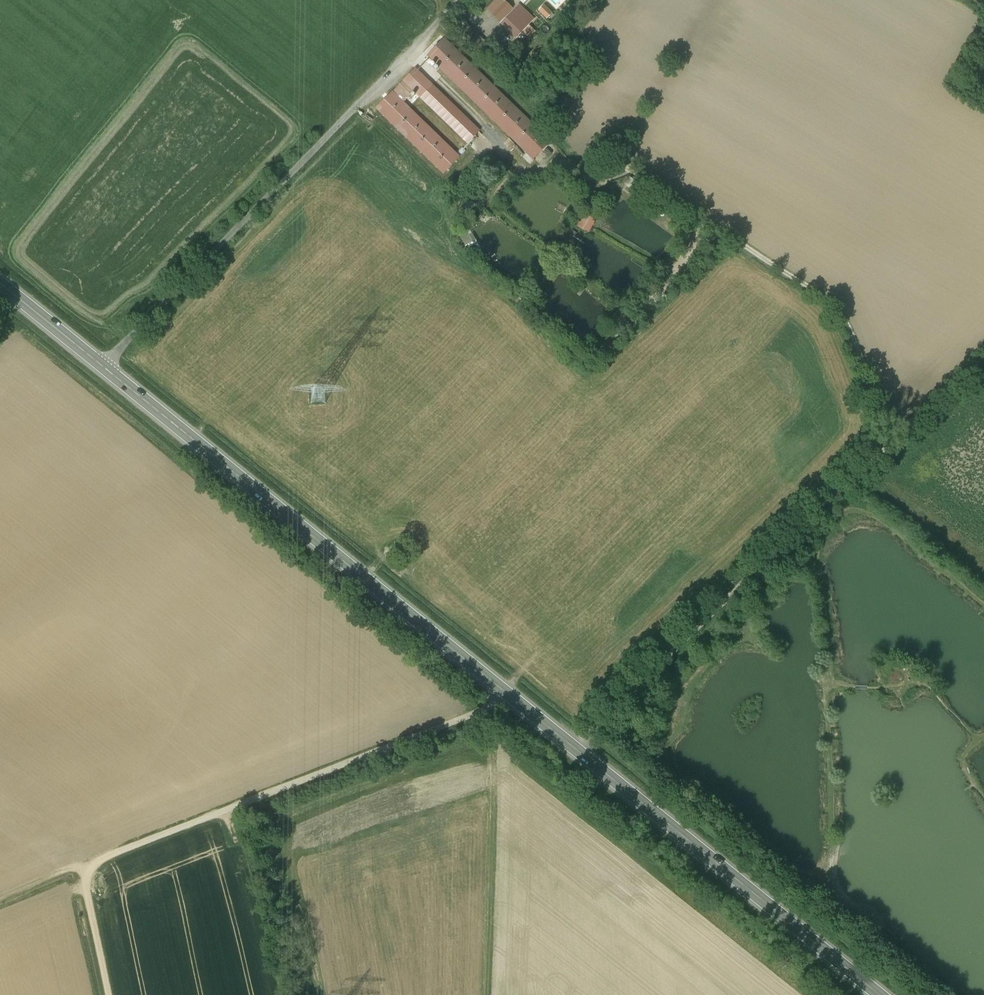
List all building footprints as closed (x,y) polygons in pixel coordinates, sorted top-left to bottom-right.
[(502,0),(497,0),(488,10),(493,14),(505,2),(505,3),(506,2),(504,1),(502,0)] [(505,2),(493,14),(500,21),(511,9),(505,3),(505,2)] [(532,17),(516,3),(511,9),(525,23),(532,17)] [(552,14),(545,7),(541,12),(547,19),(552,14)] [(511,9),(500,21),(514,35),(518,31),(519,32),(522,30),(529,37),(534,31),(525,23),(511,9)] [(497,90),(444,39),(427,56),(534,160),(550,143),(503,96),(506,93),(500,87),(497,90)] [(482,135),(415,69),(404,81),(409,87),(410,87),(471,146),(482,135)] [(404,81),(393,93),(398,98),(409,87),(404,81)] [(398,98),(393,93),(392,92),(376,109),(444,174),(460,158),(398,98)] [(466,209),(474,206),(472,200),(463,204),(466,209)] [(580,212),(574,226),(590,232),(596,219),(580,212)] [(468,252),(479,247),(469,229),(459,234),(468,252)]
